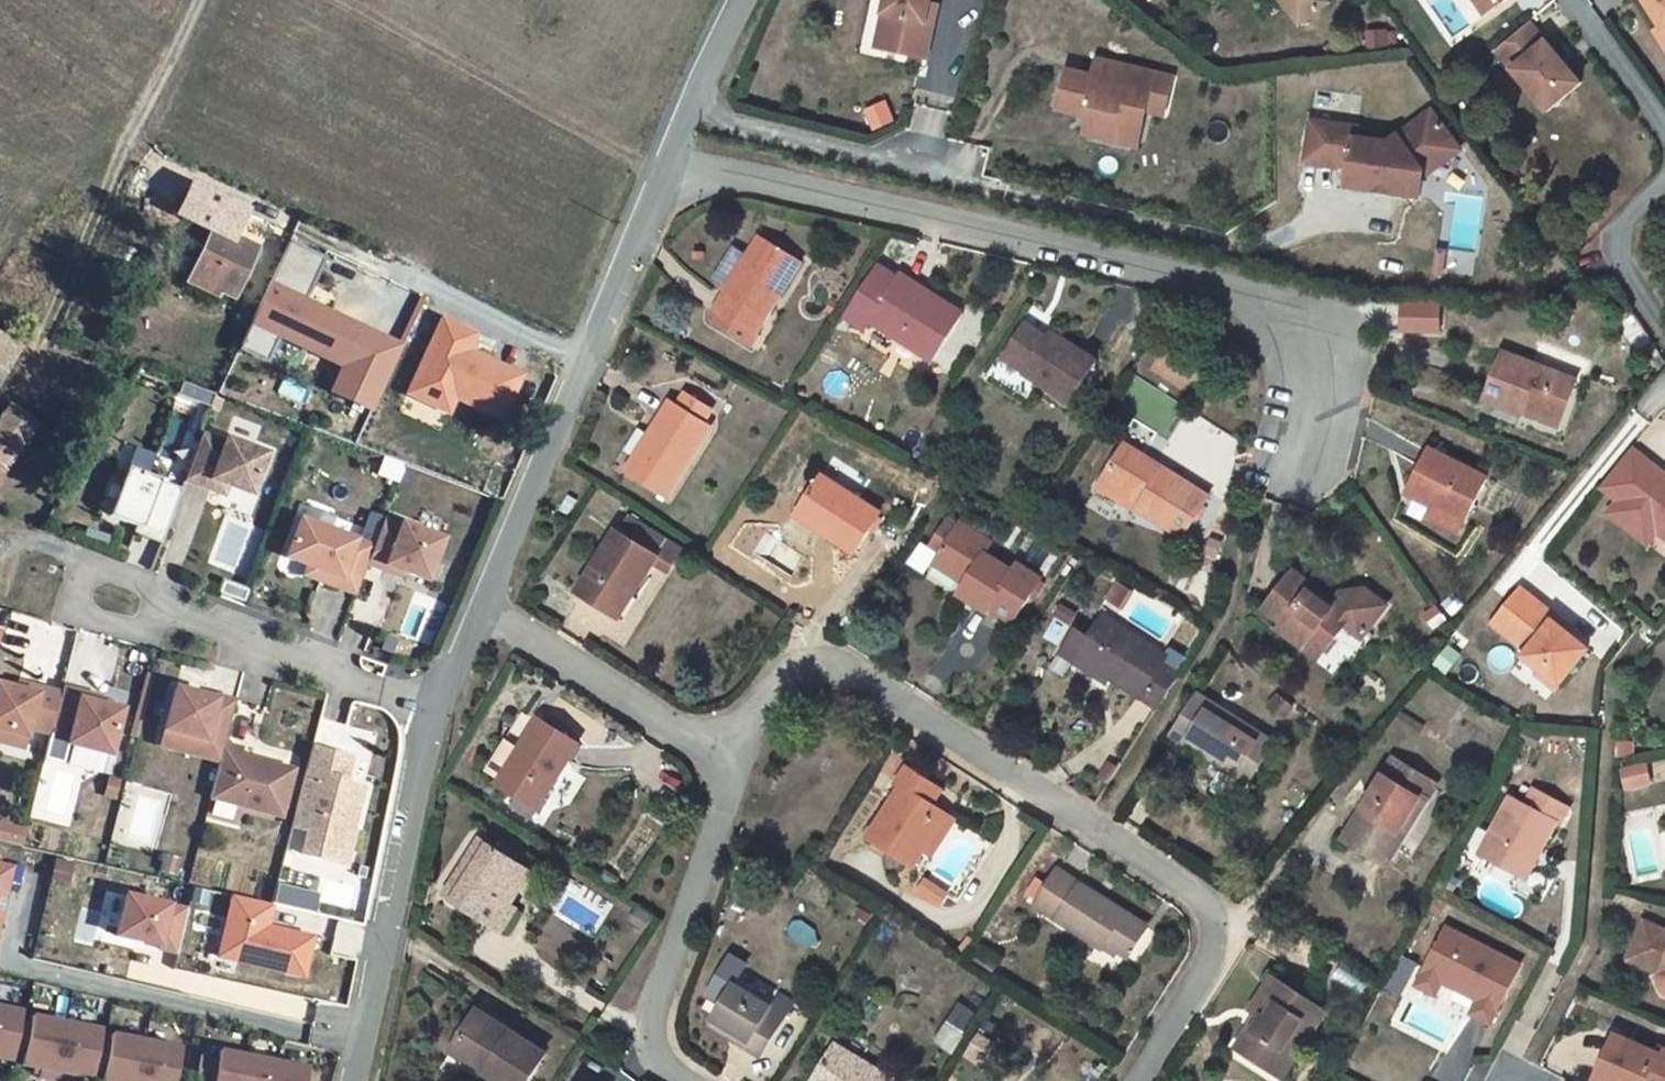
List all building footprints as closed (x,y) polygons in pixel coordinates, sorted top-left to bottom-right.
[(925,58),(933,21),(925,20),(929,2),(929,0),(885,0),(884,4),(895,6),(886,49),(925,58)] [(1329,0),(1284,0),(1303,24),(1332,3),(1329,0)] [(1494,8),(1489,0),(1475,0),(1485,14),(1494,8)] [(1494,8),(1506,0),(1489,0),(1494,8)] [(1663,27),(1664,31),(1664,0),(1645,0),(1663,27)] [(925,20),(933,21),(937,4),(929,2),(925,20)] [(876,47),(886,49),(895,6),(884,4),(876,47)] [(1546,41),(1530,21),(1508,41),(1524,60),(1546,41)] [(1663,27),(1656,31),(1664,45),(1664,31),(1663,27)] [(1582,83),(1546,41),(1524,60),(1508,41),(1497,50),(1548,111),(1582,83)] [(1095,76),(1123,84),(1127,66),(1099,60),(1095,76)] [(1164,113),(1173,78),(1127,66),(1123,84),(1095,76),(1083,73),(1076,102),(1095,107),(1099,115),(1094,134),(1113,139),(1117,125),(1141,131),(1147,109),(1164,113)] [(1085,132),(1094,134),(1099,115),(1095,107),(1076,102),(1083,73),(1068,70),(1059,107),(1089,115),(1085,132)] [(1357,119),(1360,99),(1319,93),(1316,112),(1357,119)] [(1392,193),(1406,194),(1424,182),(1425,173),(1418,164),(1452,139),(1431,111),(1389,143),(1359,138),(1360,130),(1315,123),(1309,161),(1353,167),(1353,171),(1365,188),(1379,191),(1379,186),(1393,188),(1392,193)] [(1137,145),(1141,131),(1117,125),(1113,139),(1137,145)] [(1459,148),(1452,139),(1418,164),(1425,173),(1459,148)] [(1350,186),(1365,188),(1353,171),(1350,186)] [(1406,194),(1422,197),(1424,182),(1406,194)] [(213,231),(198,261),(206,265),(199,281),(218,290),(233,297),(256,250),(233,239),(245,215),(194,191),(182,216),(213,231)] [(756,333),(800,262),(760,238),(748,257),(734,248),(715,279),(729,288),(714,311),(720,314),(714,323),(751,346),(759,335),(756,333)] [(329,315),(303,303),(323,261),(289,245),(239,350),(265,362),(277,337),(311,353),(329,315)] [(206,265),(198,261),(187,285),(195,288),(215,298),(218,290),(199,281),(206,265)] [(865,329),(871,321),(933,362),(964,314),(900,273),(897,277),(879,266),(846,317),(865,329)] [(1402,300),(1402,333),(1442,333),(1442,300),(1402,300)] [(344,368),(361,331),(329,315),(311,353),(344,368)] [(452,404),(455,399),(501,421),(521,377),(479,357),(477,361),(466,356),(467,352),(475,336),(442,321),(411,385),(452,404)] [(1024,373),(1070,402),(1096,362),(1051,333),(1047,339),(1024,324),(1006,353),(1011,356),(1028,367),(1025,371),(1024,373)] [(371,412),(401,350),(361,331),(344,368),(332,393),(371,412)] [(0,335),(0,385),(22,349),(0,335)] [(1577,380),(1503,351),(1483,402),(1521,416),(1523,413),(1526,404),(1562,419),(1577,380)] [(477,361),(479,357),(467,352),(466,356),(477,361)] [(1025,371),(1028,367),(1011,356),(1008,360),(1025,371)] [(184,381),(178,395),(199,403),(204,389),(184,381)] [(452,404),(411,385),(407,395),(448,414),(452,404)] [(204,389),(199,403),(211,408),(216,393),(204,389)] [(627,471),(667,497),(711,427),(705,423),(713,410),(685,393),(677,405),(670,401),(627,471)] [(1526,404),(1523,413),(1559,427),(1562,419),(1526,404)] [(9,408),(0,421),(0,475),(4,469),(35,425),(9,408)] [(1206,519),(1246,442),(1186,411),(1169,443),(1154,435),(1147,449),(1181,466),(1186,457),(1205,466),(1197,482),(1215,491),(1201,517),(1206,519)] [(202,435),(185,480),(209,489),(213,480),(228,485),(252,495),(267,454),(227,439),(225,443),(202,435)] [(1209,496),(1124,444),(1098,486),(1137,511),(1139,507),(1185,535),(1209,496)] [(1631,448),(1600,487),(1618,501),(1608,513),(1636,535),(1645,522),(1657,531),(1664,538),(1664,475),(1631,448)] [(1487,478),(1429,449),(1406,492),(1434,506),(1439,509),(1433,521),(1458,533),(1464,521),(1466,522),(1487,478)] [(133,533),(161,544),(163,540),(182,489),(161,481),(128,468),(109,517),(136,526),(133,533)] [(821,477),(797,515),(855,552),(880,514),(821,477)] [(213,480),(209,489),(224,495),(228,485),(213,480)] [(53,484),(51,485),(50,487),(50,489),(50,492),(52,493),(54,494),(56,494),(58,494),(60,492),(61,490),(61,488),(60,486),(59,485),(57,483),(55,483),(53,484)] [(569,494),(560,509),(569,514),(578,500),(569,494)] [(1427,518),(1433,521),(1439,509),(1434,506),(1427,518)] [(374,547),(368,564),(385,570),(387,565),(402,571),(427,580),(443,539),(385,518),(374,547)] [(617,530),(579,592),(614,614),(631,588),(636,591),(654,562),(658,556),(655,554),(664,540),(664,539),(630,518),(620,532),(617,530)] [(320,581),(356,595),(368,564),(374,547),(299,519),(285,558),(323,572),(320,581)] [(1645,522),(1636,535),(1647,544),(1657,531),(1645,522)] [(935,563),(966,582),(959,593),(989,611),(992,607),(1015,621),(1042,580),(1017,564),(1013,572),(985,555),(992,544),(960,524),(935,563)] [(658,556),(654,562),(669,571),(681,551),(664,540),(655,554),(658,556)] [(282,567),(320,581),(323,572),(285,558),(282,567)] [(387,565),(385,570),(400,576),(402,571),(387,565)] [(1283,623),(1323,654),(1348,622),(1357,621),(1368,630),(1387,606),(1365,588),(1344,591),(1335,602),(1331,607),(1320,599),(1324,594),(1294,570),(1269,602),(1288,617),(1285,621),(1283,623)] [(1117,582),(1108,597),(1124,607),(1133,591),(1117,582)] [(631,588),(614,614),(624,620),(641,594),(636,591),(631,588)] [(1520,588),(1492,624),(1527,652),(1523,657),(1541,670),(1542,671),(1545,667),(1563,681),(1588,649),(1567,633),(1553,621),(1556,618),(1520,588)] [(1324,594),(1320,599),(1331,607),(1335,602),(1324,594)] [(1266,606),(1285,621),(1288,617),(1269,602),(1266,606)] [(1165,657),(1102,616),(1089,637),(1075,629),(1059,654),(1106,685),(1111,677),(1157,707),(1179,672),(1176,671),(1184,659),(1170,649),(1165,657)] [(1553,621),(1567,633),(1570,628),(1556,618),(1553,621)] [(1283,623),(1280,627),(1319,658),(1323,654),(1283,623)] [(1541,670),(1537,675),(1556,690),(1563,681),(1545,667),(1542,671),(1541,670)] [(19,683),(17,690),(36,695),(38,688),(19,683)] [(26,738),(29,728),(51,734),(52,733),(59,706),(62,695),(38,688),(36,695),(17,690),(0,685),(0,731),(26,738)] [(59,706),(52,733),(70,738),(68,744),(111,755),(123,710),(99,704),(81,700),(83,693),(63,688),(62,695),(59,706)] [(175,689),(164,730),(186,735),(181,751),(220,762),(224,744),(226,739),(235,704),(235,702),(216,696),(215,699),(175,689)] [(83,693),(81,700),(99,704),(101,698),(83,693)] [(1199,694),(1173,735),(1249,784),(1276,743),(1199,694)] [(1268,705),(1272,708),(1280,698),(1276,695),(1268,705)] [(1280,698),(1272,708),(1285,717),(1293,707),(1280,698)] [(501,780),(499,783),(539,808),(580,743),(540,718),(520,751),(505,741),(486,771),(501,780)] [(1519,739),(1536,748),(1542,736),(1526,727),(1519,739)] [(164,730),(160,746),(181,751),(186,735),(164,730)] [(24,749),(26,738),(0,731),(0,743),(24,749)] [(220,762),(210,799),(282,817),(294,769),(240,755),(242,748),(224,744),(220,762)] [(333,753),(312,748),(310,756),(292,827),(308,831),(302,855),(336,863),(340,845),(350,848),(354,832),(352,831),(363,789),(344,784),(345,779),(327,775),(333,753)] [(351,758),(333,753),(327,775),(345,779),(351,758)] [(1394,759),(1385,773),(1427,799),(1436,785),(1394,759)] [(1620,767),(1624,789),(1652,784),(1648,762),(1620,767)] [(902,786),(869,837),(913,865),(924,849),(942,821),(925,809),(930,802),(931,803),(941,788),(908,767),(898,783),(902,786)] [(1427,799),(1385,773),(1345,839),(1386,865),(1427,799)] [(1510,797),(1480,855),(1519,875),(1534,848),(1541,851),(1556,822),(1560,824),(1569,807),(1534,789),(1525,804),(1510,797)] [(924,849),(933,854),(956,819),(931,803),(930,802),(925,809),(942,821),(924,849)] [(21,847),(25,831),(0,825),(0,842),(21,847)] [(481,838),(445,895),(502,931),(517,908),(511,903),(504,899),(525,866),(481,838)] [(340,845),(336,863),(345,866),(350,848),(340,845)] [(1534,848),(1519,875),(1526,879),(1541,851),(1534,848)] [(10,867),(0,865),(0,915),(10,867)] [(504,899),(511,903),(532,870),(525,866),(504,899)] [(1148,927),(1057,870),(1035,904),(1104,947),(1107,941),(1119,949),(1129,956),(1148,927)] [(600,879),(614,888),(619,881),(605,872),(600,879)] [(927,880),(919,894),(942,906),(949,894),(927,880)] [(277,883),(272,904),(312,914),(317,892),(277,883)] [(178,953),(187,910),(126,896),(116,936),(159,946),(159,949),(178,953)] [(272,904),(233,896),(219,957),(304,976),(313,936),(267,926),(272,904)] [(1627,959),(1660,973),(1660,974),(1660,976),(1659,977),(1659,979),(1659,981),(1659,982),(1659,983),(1659,985),(1660,986),(1660,987),(1661,988),(1662,989),(1662,990),(1663,991),(1664,992),(1664,993),(1664,931),(1643,921),(1627,959)] [(1447,928),(1424,972),(1443,981),(1479,1000),(1472,1014),(1490,1023),(1519,965),(1447,928)] [(1107,941),(1104,947),(1115,955),(1119,949),(1107,941)] [(1424,972),(1417,986),(1436,995),(1443,981),(1424,972)] [(1250,1026),(1236,1047),(1268,1067),(1282,1046),(1295,1055),(1303,1044),(1325,1011),(1276,979),(1254,1012),(1258,1015),(1262,1017),(1254,1029),(1250,1026)] [(734,984),(714,1017),(751,1040),(747,1045),(762,1055),(791,1008),(776,999),(771,1007),(734,984)] [(780,994),(776,999),(791,1008),(794,1003),(780,994)] [(0,1008),(0,1061),(11,1063),(20,1012),(0,1008)] [(479,1008),(454,1048),(488,1070),(485,1074),(495,1080),(529,1080),(547,1052),(479,1008)] [(99,1028),(30,1015),(19,1065),(89,1080),(99,1028)] [(1250,1026),(1254,1029),(1262,1017),(1258,1015),(1250,1026)] [(711,1023),(747,1045),(751,1040),(714,1017),(711,1023)] [(949,1021),(935,1042),(953,1053),(966,1033),(949,1021)] [(106,1034),(97,1080),(173,1080),(179,1046),(106,1034)] [(978,1035),(969,1049),(981,1056),(990,1042),(978,1035)] [(1595,1080),(1664,1080),(1664,1049),(1660,1047),(1657,1053),(1616,1035),(1595,1080)] [(835,1045),(813,1080),(894,1080),(835,1045)] [(1282,1046),(1268,1067),(1281,1076),(1295,1055),(1282,1046)] [(451,1053),(485,1074),(488,1070),(454,1048),(451,1053)] [(969,1049),(966,1054),(978,1061),(981,1056),(969,1049)] [(199,1054),(194,1080),(305,1080),(307,1070),(218,1051),(215,1057),(199,1054)]
